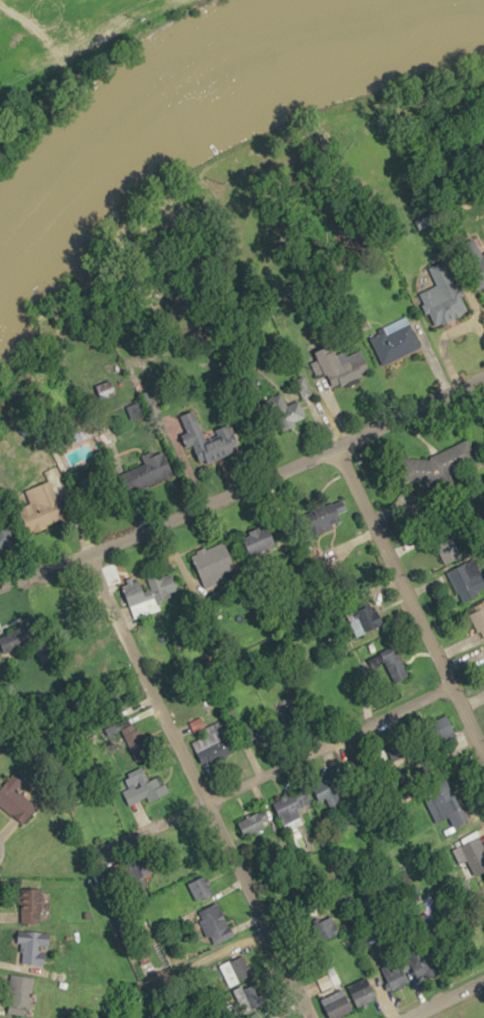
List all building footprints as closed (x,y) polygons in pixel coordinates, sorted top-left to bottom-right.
[(429,266),(437,286),(420,292),(433,327),(468,313),(448,259),(429,266)] [(370,333),(382,364),(421,348),(409,318),(370,333)] [(332,388),(372,373),(362,349),(348,354),(346,350),(336,354),(333,345),(318,351),(332,388)] [(265,402),(280,431),(308,418),(299,399),(289,404),(283,393),(265,402)] [(180,416),(191,447),(194,446),(201,464),(244,449),(235,424),(205,435),(196,410),(180,416)] [(435,453),(442,474),(478,461),(471,439),(435,453)] [(145,481),(170,481),(170,454),(145,454),(145,481)] [(31,503),(23,506),(35,532),(67,518),(50,480),(26,491),(31,503)] [(459,559),(454,535),(436,538),(441,563),(459,559)] [(238,575),(224,542),(191,555),(205,588),(238,575)] [(474,558),(446,573),(462,603),(483,591),(483,577),(474,558)] [(125,581),(129,606),(148,603),(149,608),(179,603),(174,572),(125,581)] [(356,636),(385,624),(382,617),(377,619),(370,604),(347,614),(356,636)] [(469,611),(480,638),(483,636),(483,605),(469,611)] [(6,653),(44,634),(36,618),(0,636),(0,642),(6,653)] [(409,676),(396,649),(381,656),(395,683),(409,676)] [(22,825),(37,807),(15,789),(22,781),(13,773),(0,788),(0,806),(22,825)] [(342,789),(336,775),(315,785),(328,815),(345,807),(338,792),(342,789)] [(303,824),(298,807),(311,803),(307,789),(274,799),(283,829),(303,824)] [(433,797),(439,817),(448,814),(452,827),(468,822),(458,789),(433,797)] [(243,837),(269,829),(263,812),(238,820),(243,837)] [(483,872),(483,846),(479,836),(460,845),(475,876),(483,872)] [(203,876),(189,882),(201,910),(214,905),(203,876)] [(37,889),(19,889),(19,927),(37,927),(37,889)] [(339,934),(332,917),(312,925),(319,942),(339,934)] [(46,949),(51,949),(53,931),(20,929),(18,962),(46,964),(46,949)] [(418,981),(438,974),(427,947),(408,955),(418,981)] [(229,986),(252,977),(242,955),(220,965),(229,986)] [(408,982),(395,958),(378,968),(391,991),(408,982)] [(31,1011),(33,977),(10,975),(7,1009),(31,1011)] [(358,1008),(377,998),(366,976),(347,986),(358,1008)] [(254,982),(233,994),(243,1014),(265,1002),(254,982)] [(340,986),(319,1000),(330,1017),(338,1017),(354,1008),(340,986)]
